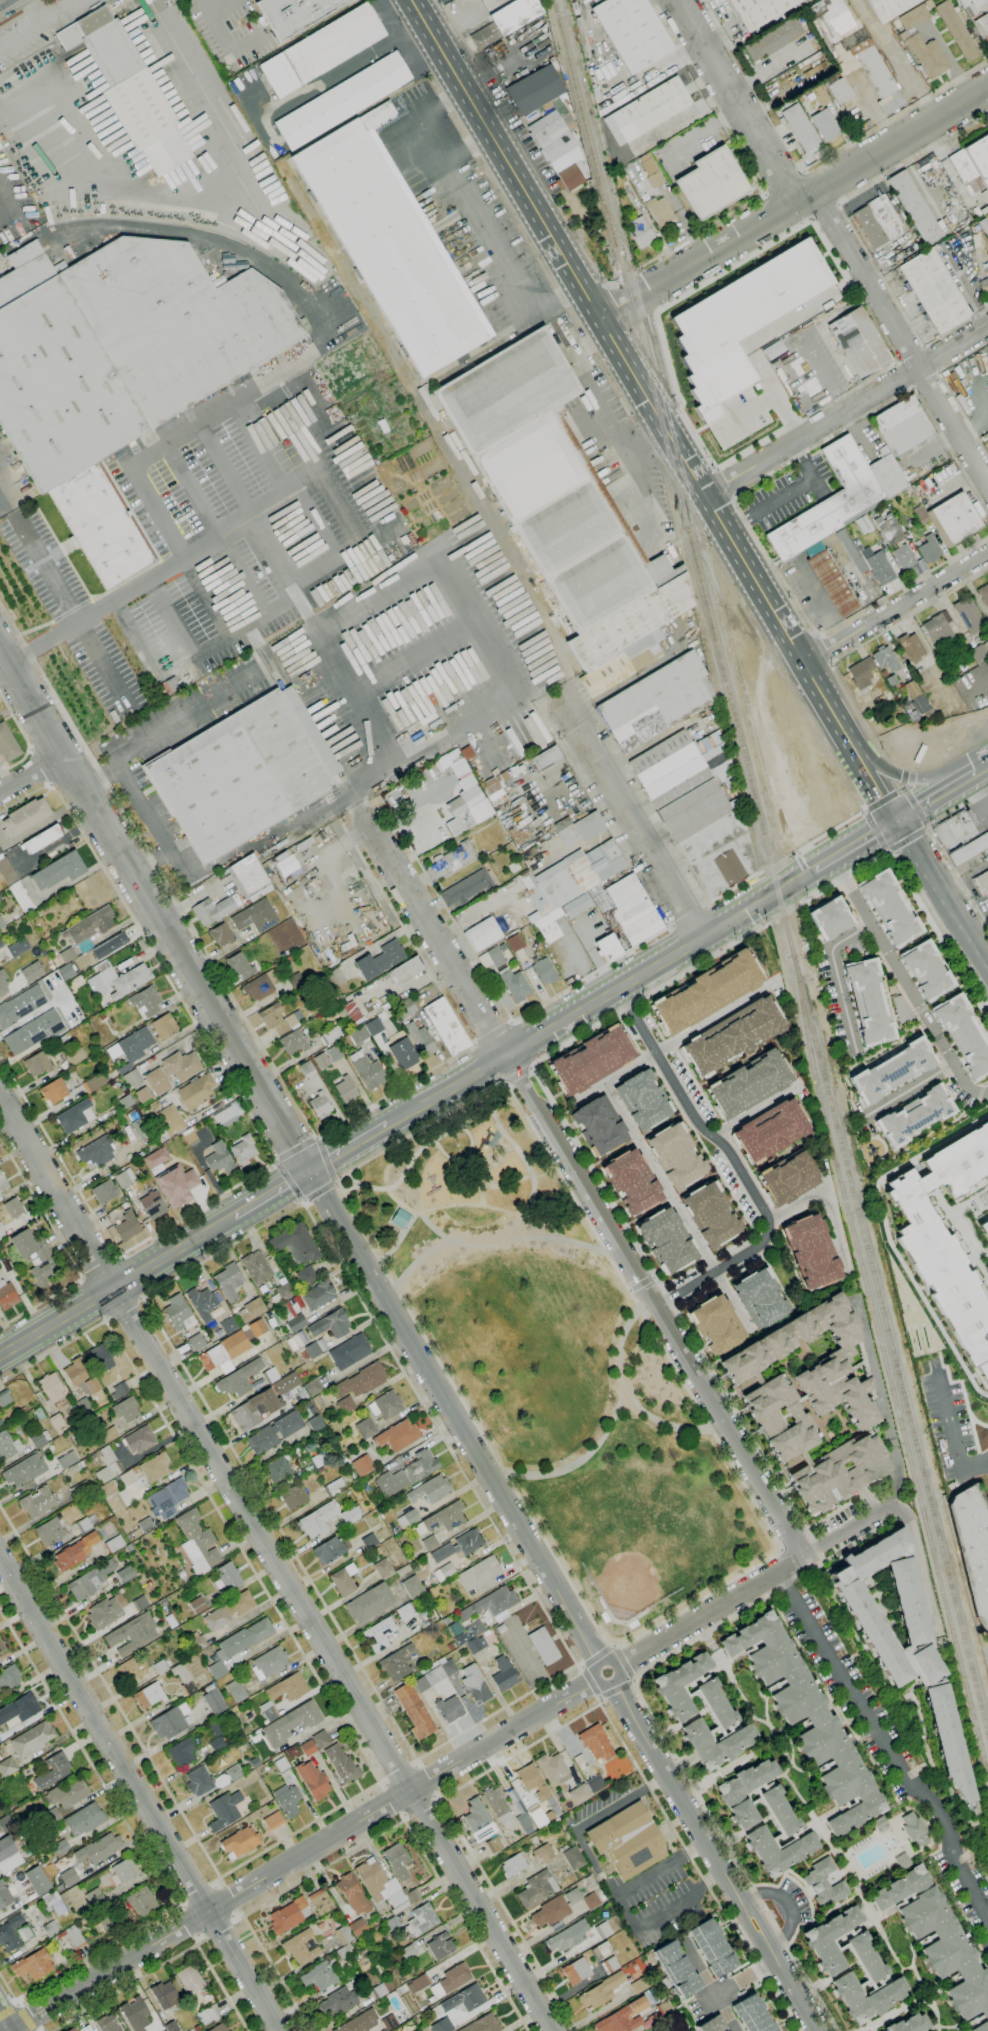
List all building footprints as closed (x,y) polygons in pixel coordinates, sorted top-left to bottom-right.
[(255,3),(260,0),(352,0),(279,44),(255,3)] [(489,15),(514,0),(537,0),(544,12),(478,51),(469,36),(493,22),(489,15)] [(591,9),(606,0),(646,0),(675,49),(631,76),(591,9)] [(748,33),(729,0),(805,0),(748,33)] [(805,9),(821,0),(821,1),(823,0),(844,0),(856,19),(857,19),(898,89),(897,90),(906,104),(885,117),(876,102),(880,100),(867,78),(867,79),(862,71),(863,71),(860,67),(844,77),(855,95),(848,100),(838,105),(823,80),(834,74),(837,80),(842,77),(832,61),(835,59),(811,18),(810,18),(805,9)] [(881,25),(866,0),(923,0),(881,25)] [(898,18),(928,0),(931,0),(934,6),(930,8),(931,10),(928,11),(932,17),(913,28),(916,33),(917,32),(925,45),(928,43),(928,42),(931,40),(932,41),(934,39),(950,67),(940,73),(941,74),(937,76),(937,75),(929,80),(914,54),(913,54),(904,40),(903,42),(898,35),(906,30),(903,25),(896,29),(892,23),(899,19),(898,18)] [(963,8),(958,0),(968,0),(970,4),(972,2),(978,13),(975,15),(976,16),(969,21),(961,8),(963,8)] [(278,99),(258,66),(367,1),(387,35),(278,99)] [(158,178),(139,146),(135,148),(102,93),(110,88),(82,42),(66,51),(56,34),(104,5),(113,19),(116,17),(179,122),(174,125),(193,157),(158,178)] [(987,13),(987,15),(987,43),(987,44),(973,22),(987,13)] [(753,63),(743,46),(759,37),(795,16),(805,32),(791,40),(792,42),(767,56),(767,54),(753,63)] [(291,151),(274,123),(395,50),(412,78),(398,86),(399,87),(291,151)] [(521,117),(505,88),(550,63),(566,92),(521,117)] [(627,143),(610,115),(676,75),(693,103),(627,143)] [(820,106),(810,89),(820,83),(830,100),(820,106)] [(566,128),(573,124),(562,103),(568,100),(564,93),(545,103),(549,110),(554,107),(566,128)] [(422,378),(290,157),(356,117),(357,119),(389,100),(397,114),(372,129),(495,335),(466,352),(469,357),(458,364),(455,359),(422,378)] [(805,154),(781,113),(797,103),(822,144),(805,154)] [(825,143),(810,117),(826,107),(842,133),(825,143)] [(568,192),(566,187),(560,191),(555,181),(560,178),(557,174),(556,175),(535,139),(532,140),(528,133),(531,132),(528,127),(555,109),(566,126),(573,122),(579,136),(575,138),(578,145),(576,147),(583,158),(580,160),(587,172),(583,175),(586,182),(568,192)] [(962,148),(987,133),(987,192),(985,187),(962,148)] [(699,221),(674,181),(696,168),(693,162),(722,144),(750,190),(699,221)] [(985,187),(975,193),(968,182),(963,184),(947,157),(962,148),(985,187)] [(654,189),(647,177),(648,177),(640,163),(651,157),(659,170),(666,182),(654,189)] [(926,246),(887,180),(904,169),(943,235),(926,246)] [(986,189),(987,192),(987,199),(985,201),(980,193),(986,189)] [(902,233),(889,241),(888,241),(873,250),(852,213),(866,204),(866,203),(883,193),(900,221),(902,233)] [(659,227),(645,203),(654,197),(657,201),(664,197),(676,217),(659,227)] [(640,250),(629,233),(633,230),(629,223),(642,215),(657,239),(640,250)] [(985,218),(987,223),(987,238),(978,222),(985,218)] [(41,495),(0,425),(0,278),(14,270),(6,257),(36,239),(52,267),(63,260),(68,267),(121,236),(187,242),(215,289),(250,268),(281,289),(299,320),(304,317),(310,329),(306,331),(309,336),(256,367),(260,373),(252,377),(248,371),(96,462),(126,512),(128,510),(131,514),(128,516),(155,561),(106,591),(80,547),(75,550),(68,538),(73,536),(47,492),(41,495)] [(704,425),(693,407),(697,404),(688,389),(692,387),(685,376),(689,374),(679,358),(684,354),(674,337),(680,334),(670,318),(807,237),(834,284),(735,342),(757,380),(714,405),(721,415),(704,425)] [(939,335),(898,267),(931,247),(972,315),(939,335)] [(860,381),(827,326),(861,306),(893,361),(860,381)] [(693,606),(658,627),(586,669),(583,671),(566,642),(577,635),(433,391),(543,326),(582,391),(561,404),(566,411),(561,414),(648,562),(662,554),(672,570),(683,564),(693,606)] [(885,445),(870,419),(912,394),(935,434),(893,459),(885,445)] [(887,499),(781,563),(765,535),(843,488),(820,450),(848,433),(867,466),(887,499)] [(879,449),(885,445),(893,459),(910,486),(887,500),(887,499),(867,466),(880,459),(879,449)] [(947,476),(943,471),(954,464),(958,469),(947,476)] [(947,548),(925,512),(962,491),(983,527),(947,548)] [(921,525),(912,510),(920,505),(930,520),(921,525)] [(873,518),(869,512),(875,508),(879,514),(873,518)] [(903,571),(891,552),(898,548),(895,543),(889,547),(873,520),(880,516),(883,520),(886,518),(884,516),(890,512),(905,538),(899,541),(902,545),(905,543),(912,554),(914,555),(913,556),(917,563),(903,571)] [(862,532),(855,521),(865,515),(872,526),(862,532)] [(860,574),(835,533),(843,528),(868,569),(860,574)] [(926,564),(916,548),(926,542),(923,537),(930,533),(942,553),(936,557),(938,560),(934,563),(932,560),(926,564)] [(823,548),(818,540),(802,549),(806,557),(823,548)] [(881,587),(877,581),(876,581),(871,572),(872,572),(864,560),(859,552),(869,546),(874,554),(882,549),(886,557),(884,558),(896,577),(881,587)] [(840,618),(806,560),(826,548),(860,606),(840,618)] [(923,572),(916,561),(922,558),(928,569),(923,572)] [(976,590),(987,583),(987,610),(976,590)] [(970,636),(952,605),(962,599),(963,601),(970,597),(987,626),(970,636)] [(936,649),(922,624),(931,619),(931,618),(940,612),(955,638),(936,649)] [(658,627),(665,639),(628,660),(635,672),(590,699),(578,678),(588,672),(586,669),(658,627)] [(914,665),(912,662),(910,663),(896,640),(906,633),(908,637),(915,633),(927,653),(919,657),(921,660),(914,665)] [(982,645),(987,641),(987,659),(977,665),(969,651),(982,643),(982,645)] [(891,672),(886,665),(880,669),(872,655),(879,651),(877,648),(882,645),(884,648),(887,646),(900,666),(899,667),(900,669),(895,672),(894,670),(891,672)] [(624,754),(596,706),(692,649),(707,674),(717,698),(624,754)] [(859,691),(857,687),(856,688),(851,680),(853,679),(847,669),(869,656),(876,668),(870,672),(873,677),(869,680),(871,683),(859,691)] [(890,686),(886,679),(894,674),(898,682),(890,686)] [(917,715),(910,704),(913,702),(903,686),(913,680),(931,708),(921,715),(920,713),(917,715)] [(203,866),(190,844),(188,846),(182,837),(185,835),(173,816),(171,818),(140,766),(169,748),(170,751),(276,687),(279,692),(290,685),(337,763),(338,762),(342,770),(330,778),(335,787),(203,866)] [(1,755),(0,756),(0,723),(3,721),(22,753),(6,763),(1,755)] [(710,898),(628,762),(683,729),(745,833),(747,831),(756,870),(710,898)] [(536,772),(530,761),(532,760),(531,759),(555,745),(563,758),(553,764),(552,763),(536,772)] [(488,797),(480,785),(497,775),(505,787),(488,797)] [(476,824),(469,812),(455,819),(446,803),(460,796),(458,793),(475,784),(477,787),(478,786),(484,798),(485,798),(494,814),(476,824)] [(8,840),(2,830),(5,829),(1,822),(8,818),(7,815),(34,799),(36,801),(42,797),(52,814),(8,840)] [(566,845),(558,832),(572,824),(596,810),(607,828),(583,843),(580,837),(566,845)] [(946,853),(932,829),(964,810),(978,834),(946,853)] [(572,824),(567,816),(553,825),(558,832),(572,824)] [(30,854),(27,848),(22,851),(20,847),(23,845),(22,844),(56,823),(59,827),(57,828),(61,835),(30,854)] [(322,840),(318,834),(323,830),(327,837),(322,840)] [(948,855),(987,831),(987,847),(955,867),(948,855)] [(432,884),(424,870),(435,863),(433,859),(441,854),(442,856),(460,845),(459,843),(467,838),(478,856),(432,884)] [(537,883),(534,877),(563,860),(563,859),(580,849),(584,855),(612,838),(628,866),(553,910),(537,883)] [(39,891),(30,876),(74,849),(87,871),(70,882),(67,876),(47,889),(46,887),(39,891)] [(284,883),(270,860),(288,849),(291,854),(292,854),(300,867),(299,867),(302,872),(284,883)] [(251,902),(248,897),(245,899),(232,877),(234,875),(234,874),(231,876),(228,870),(230,869),(229,867),(252,853),(273,889),(251,902)] [(8,886),(0,873),(0,859),(5,856),(19,879),(8,886)] [(512,873),(508,865),(516,861),(520,868),(512,873)] [(447,907),(439,894),(484,867),(486,872),(489,870),(493,875),(490,877),(495,886),(488,890),(486,888),(467,899),(469,901),(460,906),(457,901),(447,907)] [(858,885),(894,947),(922,931),(885,869),(858,885)] [(971,880),(987,870),(987,897),(986,894),(981,897),(971,880)] [(631,947),(622,931),(621,931),(620,930),(621,929),(611,912),(616,909),(604,889),(632,872),(665,927),(631,947)] [(25,914),(8,887),(19,881),(36,908),(25,914)] [(553,910),(530,924),(527,917),(537,911),(528,896),(529,896),(527,893),(528,892),(526,890),(537,883),(553,910)] [(591,892),(599,912),(612,907),(603,887),(591,892)] [(569,919),(562,907),(586,892),(594,905),(569,919)] [(807,912),(823,940),(853,922),(837,894),(807,912)] [(206,927),(201,919),(198,920),(190,908),(208,897),(211,902),(212,901),(214,905),(231,896),(238,908),(206,927)] [(258,934),(252,923),(237,932),(230,918),(266,897),(279,921),(258,934)] [(82,954),(76,945),(75,945),(70,937),(68,938),(67,937),(63,939),(60,933),(108,904),(114,914),(113,915),(114,917),(111,919),(115,926),(101,934),(97,927),(93,930),(95,933),(88,938),(94,947),(82,954)] [(547,944),(537,926),(536,927),(533,923),(559,907),(563,915),(554,920),(562,935),(547,944)] [(474,953),(463,933),(465,932),(464,931),(491,915),(503,936),(477,952),(474,953)] [(298,930),(291,917),(280,923),(287,936),(298,930)] [(217,943),(216,944),(209,931),(223,923),(233,939),(234,938),(236,941),(230,944),(229,942),(220,948),(217,943)] [(98,961),(92,951),(121,933),(120,931),(122,930),(129,942),(121,947),(98,961)] [(513,953),(506,940),(518,933),(526,946),(513,953)] [(607,962),(602,955),(599,956),(597,952),(600,950),(595,942),(611,933),(623,953),(607,962)] [(12,958),(6,948),(24,938),(30,947),(12,958)] [(366,982),(354,962),(368,954),(372,959),(383,953),(380,948),(395,938),(400,946),(401,946),(403,949),(402,949),(407,958),(366,982)] [(899,954),(926,1001),(954,985),(926,938),(899,954)] [(668,1037),(666,1033),(665,1034),(652,1011),(654,1011),(650,1004),(649,1005),(648,1003),(745,945),(752,956),(754,954),(769,980),(748,992),(688,1028),(687,1026),(668,1037)] [(484,969),(477,958),(497,946),(503,956),(506,962),(496,968),(493,964),(484,969)] [(65,964),(59,954),(71,947),(77,957),(65,964)] [(243,980),(240,974),(238,976),(235,971),(233,973),(225,960),(240,951),(250,968),(254,966),(257,972),(243,980)] [(400,984),(391,970),(416,955),(424,969),(400,984)] [(545,986),(544,983),(543,984),(532,966),(537,962),(537,961),(540,959),(541,960),(546,957),(559,978),(551,983),(550,983),(545,986)] [(844,966),(863,1047),(894,1041),(875,959),(844,966)] [(27,984),(19,971),(37,960),(45,973),(27,984)] [(114,1002),(110,995),(116,991),(111,983),(108,985),(111,990),(97,999),(86,981),(100,972),(99,971),(94,974),(91,968),(96,965),(97,967),(108,961),(118,977),(119,977),(118,975),(121,974),(122,975),(135,967),(134,965),(138,963),(139,965),(143,962),(146,969),(148,968),(154,977),(114,1002)] [(57,970),(69,963),(77,976),(65,983),(57,970)] [(335,988),(327,973),(337,967),(346,982),(335,988)] [(516,1005),(502,981),(499,976),(500,975),(498,972),(507,967),(509,970),(512,975),(519,971),(533,993),(524,998),(525,999),(516,1005)] [(9,991),(0,996),(0,970),(3,968),(8,977),(4,979),(8,985),(6,986),(9,991)] [(254,1002),(249,994),(246,996),(241,987),(265,973),(272,969),(280,981),(273,985),(276,990),(257,1001),(257,1000),(254,1002)] [(293,990),(287,979),(298,972),(305,983),(293,990)] [(2,1031),(0,1028),(0,1005),(3,1003),(3,1002),(5,1001),(6,1003),(37,984),(48,1002),(18,1020),(16,1021),(17,1023),(2,1031)] [(144,1020),(137,1009),(138,1009),(135,1005),(132,1007),(128,999),(152,984),(162,1002),(157,1005),(160,1010),(144,1020)] [(971,1082),(987,1072),(987,1040),(960,992),(929,1010),(971,1082)] [(701,1080),(695,1068),(693,1069),(682,1052),(680,1053),(676,1046),(696,1034),(696,1033),(747,1003),(748,1004),(765,994),(766,996),(769,994),(789,1028),(776,1035),(776,1034),(726,1064),(727,1065),(701,1080)] [(451,1056),(423,1008),(442,996),(471,1045),(451,1056)] [(400,1021),(392,1007),(409,997),(417,1011),(400,1021)] [(278,1037),(273,1027),(268,1030),(263,1023),(257,1013),(278,1001),(281,1007),(282,1006),(284,1008),(282,1009),(283,1010),(279,1013),(282,1019),(293,1013),(298,1023),(291,1027),(292,1029),(278,1037)] [(66,1030),(54,1037),(53,1034),(14,1057),(3,1038),(53,1008),(66,1030)] [(160,1041),(159,1040),(158,1041),(156,1038),(157,1037),(157,1036),(157,1035),(150,1023),(169,1012),(179,1029),(170,1034),(171,1036),(165,1040),(164,1038),(160,1041)] [(101,1021),(98,1017),(103,1013),(106,1017),(101,1021)] [(371,1037),(364,1025),(377,1017),(384,1029),(371,1037)] [(423,1058),(404,1026),(412,1021),(417,1030),(424,1026),(437,1050),(423,1058)] [(549,1065),(568,1096),(634,1056),(615,1024),(549,1065)] [(326,1046),(320,1036),(338,1025),(340,1027),(339,1028),(343,1035),(326,1046)] [(356,1048),(348,1034),(363,1025),(370,1037),(361,1042),(362,1044),(356,1048)] [(121,1075),(117,1069),(128,1062),(123,1053),(112,1060),(106,1050),(144,1026),(155,1043),(142,1051),(145,1055),(130,1064),(133,1068),(121,1075)] [(288,1056),(278,1040),(298,1028),(310,1048),(304,1052),(302,1048),(288,1056)] [(63,1051),(57,1040),(65,1035),(72,1046),(63,1051)] [(847,1077),(864,1106),(938,1064),(921,1035),(847,1077)] [(403,1071),(388,1047),(406,1036),(421,1060),(403,1071)] [(334,1062),(327,1050),(336,1044),(344,1056),(334,1062)] [(705,1086),(774,1045),(795,1080),(726,1122),(705,1086)] [(71,1067),(65,1057),(81,1047),(87,1057),(71,1067)] [(47,1073),(45,1070),(32,1078),(22,1062),(42,1050),(42,1051),(48,1048),(55,1059),(49,1062),(51,1066),(52,1065),(54,1069),(47,1073)] [(369,1091),(351,1063),(353,1062),(349,1057),(360,1050),(363,1056),(364,1055),(370,1064),(376,1061),(388,1079),(369,1091)] [(179,1083),(173,1073),(169,1076),(160,1061),(178,1051),(181,1057),(185,1054),(186,1056),(193,1051),(203,1068),(179,1083)] [(320,1070),(313,1058),(324,1052),(327,1057),(328,1057),(330,1059),(328,1060),(330,1064),(326,1066),(328,1068),(325,1070),(324,1068),(320,1070)] [(306,1079),(299,1066),(309,1060),(316,1073),(306,1079)] [(157,1097),(144,1076),(159,1067),(172,1088),(157,1097)] [(129,1088),(122,1076),(136,1068),(142,1080),(129,1088)] [(615,1088),(641,1131),(673,1112),(646,1069),(615,1088)] [(188,1112),(176,1091),(208,1072),(215,1085),(210,1088),(212,1093),(208,1096),(210,1099),(206,1101),(203,1103),(188,1112)] [(88,1094),(82,1084),(100,1073),(106,1083),(88,1094)] [(346,1105),(334,1086),(343,1081),(342,1077),(347,1074),(359,1095),(355,1097),(356,1099),(346,1105)] [(51,1105),(48,1099),(46,1101),(39,1089),(60,1077),(70,1094),(51,1105)] [(875,1121),(891,1149),(955,1111),(939,1084),(875,1121)] [(320,1120),(309,1101),(318,1096),(316,1093),(321,1090),(333,1110),(329,1113),(329,1114),(320,1120)] [(752,1167),(732,1135),(731,1136),(729,1132),(792,1093),(813,1129),(752,1167)] [(124,1110),(118,1100),(129,1094),(135,1103),(124,1110)] [(594,1157),(580,1133),(584,1131),(580,1124),(579,1124),(578,1124),(575,1125),(569,1115),(572,1114),(572,1113),(576,1110),(576,1109),(596,1097),(596,1098),(598,1096),(599,1097),(604,1095),(619,1121),(620,1120),(626,1131),(625,1132),(630,1140),(621,1145),(620,1143),(598,1157),(597,1156),(594,1157)] [(66,1135),(55,1117),(88,1097),(93,1106),(89,1107),(96,1118),(66,1135)] [(169,1137),(155,1114),(172,1104),(176,1111),(177,1110),(186,1127),(169,1137)] [(221,1130),(213,1117),(231,1105),(239,1119),(221,1130)] [(141,1141),(130,1124),(143,1116),(153,1134),(141,1141)] [(645,1141),(676,1190),(707,1171),(677,1122),(645,1141)] [(925,1195),(987,1298),(987,1385),(900,1241),(905,1237),(901,1230),(910,1225),(884,1184),(910,1168),(917,1180),(929,1173),(922,1161),(987,1122),(987,1178),(950,1201),(941,1185),(925,1195)] [(190,1147),(181,1132),(191,1127),(200,1142),(190,1147)] [(98,1168),(95,1163),(92,1165),(91,1163),(90,1163),(89,1163),(88,1163),(87,1163),(86,1163),(85,1163),(83,1161),(81,1162),(75,1152),(107,1133),(113,1143),(112,1143),(114,1147),(115,1148),(115,1149),(114,1149),(114,1150),(113,1150),(114,1151),(111,1153),(114,1158),(98,1168)] [(241,1164),(231,1148),(243,1140),(241,1138),(248,1133),(254,1142),(252,1144),(258,1153),(241,1164)] [(227,1176),(222,1168),(219,1170),(218,1168),(212,1172),(204,1159),(207,1157),(203,1150),(220,1139),(238,1169),(227,1176)] [(776,1208),(775,1207),(774,1208),(766,1193),(767,1193),(757,1176),(759,1175),(758,1173),(768,1167),(767,1165),(801,1145),(818,1173),(817,1174),(818,1177),(821,1182),(794,1198),(795,1199),(784,1205),(784,1204),(776,1208)] [(148,1170),(169,1158),(162,1146),(141,1158),(148,1170)] [(598,1170),(627,1219),(660,1199),(631,1150),(598,1170)] [(189,1191),(192,1197),(172,1209),(153,1178),(177,1164),(183,1174),(192,1168),(201,1183),(189,1191)] [(10,1187),(0,1192),(0,1169),(10,1187)] [(121,1189),(114,1177),(125,1170),(125,1171),(129,1169),(135,1180),(121,1189)] [(100,1205),(91,1190),(109,1179),(113,1186),(115,1184),(120,1193),(100,1205)] [(682,1199),(712,1249),(743,1231),(713,1181),(682,1199)] [(151,1221),(138,1200),(148,1194),(147,1193),(151,1190),(152,1192),(156,1190),(168,1211),(151,1221)] [(11,1220),(3,1204),(16,1197),(19,1202),(21,1201),(24,1205),(22,1206),(25,1212),(11,1220)] [(634,1226),(664,1276),(696,1257),(667,1207),(634,1226)] [(122,1242),(113,1226),(116,1224),(117,1225),(125,1221),(122,1216),(125,1214),(123,1212),(129,1208),(142,1230),(122,1242)] [(404,1230),(391,1220),(399,1208),(413,1217),(404,1230)] [(809,1289),(808,1288),(805,1289),(802,1280),(803,1279),(797,1265),(796,1266),(791,1254),(792,1253),(786,1240),(785,1240),(781,1229),(784,1227),(793,1223),(792,1221),(809,1215),(810,1216),(816,1213),(819,1220),(821,1219),(826,1230),(825,1231),(836,1258),(837,1257),(841,1268),(839,1269),(842,1277),(819,1287),(819,1285),(809,1289)] [(977,1226),(987,1220),(987,1245),(977,1226)] [(298,1267),(286,1246),(274,1253),(267,1241),(300,1221),(321,1257),(313,1262),(311,1259),(298,1267)] [(40,1289),(28,1270),(34,1267),(31,1262),(37,1257),(37,1256),(25,1264),(9,1239),(27,1228),(35,1241),(41,1237),(62,1270),(46,1280),(48,1284),(40,1289)] [(255,1286),(243,1266),(245,1265),(242,1261),(241,1261),(239,1259),(250,1253),(251,1254),(258,1250),(259,1252),(260,1252),(274,1275),(255,1286)] [(234,1304),(233,1302),(230,1304),(213,1277),(225,1270),(224,1267),(233,1261),(245,1281),(242,1282),(243,1284),(239,1286),(240,1288),(238,1295),(237,1296),(238,1299),(236,1300),(237,1302),(234,1304)] [(303,1287),(295,1274),(309,1265),(317,1279),(303,1287)] [(757,1329),(741,1304),(734,1294),(736,1293),(732,1286),(739,1282),(738,1280),(753,1271),(754,1273),(763,1267),(764,1268),(766,1267),(772,1277),(771,1278),(780,1292),(778,1293),(783,1301),(784,1299),(791,1310),(783,1314),(784,1315),(776,1321),(775,1320),(774,1320),(775,1321),(765,1327),(765,1326),(762,1328),(761,1326),(757,1329)] [(3,1311),(0,1306),(0,1280),(3,1279),(6,1284),(9,1282),(20,1301),(3,1311)] [(310,1313),(300,1296),(316,1286),(316,1285),(325,1279),(329,1285),(331,1284),(335,1289),(332,1291),(336,1297),(310,1313)] [(275,1305),(270,1298),(278,1293),(275,1289),(287,1282),(295,1294),(282,1301),(275,1305)] [(204,1324),(185,1293),(194,1288),(197,1292),(199,1291),(200,1292),(207,1288),(211,1294),(213,1293),(219,1304),(207,1311),(212,1320),(204,1324)] [(873,1388),(867,1391),(862,1394),(865,1399),(867,1398),(869,1401),(880,1419),(867,1426),(864,1428),(858,1432),(854,1424),(852,1425),(839,1402),(827,1409),(828,1411),(817,1417),(805,1398),(803,1395),(792,1376),(803,1370),(805,1372),(811,1369),(810,1367),(815,1364),(816,1366),(828,1359),(825,1355),(838,1348),(834,1342),(833,1342),(829,1335),(830,1334),(827,1328),(818,1334),(817,1332),(812,1335),(814,1337),(803,1344),(799,1337),(794,1340),(797,1346),(789,1351),(788,1349),(783,1352),(785,1354),(775,1360),(768,1364),(767,1362),(762,1365),(764,1367),(756,1372),(762,1383),(777,1374),(778,1375),(781,1373),(788,1384),(789,1384),(797,1398),(798,1400),(794,1402),(799,1410),(802,1414),(805,1412),(815,1427),(814,1428),(820,1438),(817,1440),(818,1442),(803,1451),(809,1463),(810,1463),(812,1466),(821,1461),(819,1457),(850,1438),(852,1442),(864,1435),(865,1437),(866,1439),(873,1435),(874,1434),(887,1456),(884,1457),(888,1463),(887,1464),(890,1469),(884,1473),(885,1474),(875,1480),(873,1478),(849,1492),(851,1495),(839,1501),(838,1500),(828,1506),(829,1507),(818,1514),(816,1511),(810,1514),(805,1506),(805,1505),(801,1499),(801,1500),(791,1483),(792,1482),(788,1475),(805,1465),(798,1453),(781,1464),(773,1451),(772,1452),(765,1441),(767,1440),(755,1420),(754,1421),(747,1411),(750,1409),(747,1405),(746,1405),(741,1397),(758,1387),(752,1376),(735,1386),(729,1376),(730,1376),(728,1373),(726,1374),(719,1362),(821,1301),(822,1304),(828,1300),(827,1298),(838,1291),(858,1325),(862,1339),(856,1343),(850,1346),(855,1354),(849,1357),(851,1361),(846,1364),(848,1368),(850,1370),(841,1375),(842,1377),(845,1380),(852,1376),(856,1384),(864,1379),(870,1376),(873,1388)] [(176,1333),(163,1310),(171,1305),(168,1300),(179,1293),(193,1315),(192,1315),(197,1323),(186,1330),(185,1328),(176,1333)] [(713,1355),(689,1314),(700,1308),(698,1305),(719,1293),(724,1301),(725,1301),(730,1309),(746,1336),(718,1352),(713,1355)] [(245,1324),(238,1312),(245,1308),(243,1306),(259,1296),(267,1311),(245,1324)] [(292,1334),(285,1322),(286,1322),(278,1307),(285,1303),(293,1317),(301,1313),(307,1325),(292,1334)] [(336,1340),(335,1338),(334,1339),(332,1335),(333,1335),(329,1328),(313,1338),(307,1328),(341,1307),(348,1319),(347,1319),(351,1326),(347,1328),(349,1332),(336,1340)] [(226,1335),(220,1324),(233,1315),(240,1327),(226,1335)] [(255,1338),(248,1326),(261,1318),(268,1331),(255,1338)] [(224,1374),(219,1365),(207,1372),(198,1356),(220,1344),(219,1342),(241,1330),(252,1348),(230,1360),(229,1359),(228,1360),(233,1369),(224,1374)] [(194,1352),(187,1340),(199,1332),(206,1344),(194,1352)] [(339,1372),(336,1367),(335,1368),(334,1365),(335,1364),(328,1352),(352,1338),(351,1337),(354,1335),(354,1336),(361,1332),(370,1348),(369,1349),(371,1353),(339,1372)] [(305,1363),(298,1351),(296,1352),(295,1350),(293,1352),(286,1341),(291,1338),(290,1336),(295,1333),(296,1335),(304,1348),(315,1341),(322,1353),(305,1363)] [(864,1379),(861,1365),(842,1377),(841,1375),(850,1370),(848,1368),(860,1361),(856,1343),(862,1339),(870,1376),(864,1379)] [(100,1374),(87,1352),(96,1346),(96,1347),(103,1342),(116,1365),(100,1374)] [(91,1395),(87,1388),(83,1391),(80,1386),(75,1389),(63,1370),(73,1364),(71,1361),(81,1355),(102,1389),(91,1395)] [(238,1398),(235,1392),(232,1394),(231,1391),(226,1394),(224,1391),(220,1393),(219,1391),(219,1392),(216,1391),(214,1388),(215,1385),(216,1386),(214,1383),(259,1357),(265,1367),(257,1371),(259,1373),(253,1376),(252,1374),(246,1378),(250,1385),(251,1384),(252,1387),(251,1388),(252,1389),(238,1398)] [(338,1398),(331,1388),(347,1378),(348,1380),(359,1373),(358,1371),(377,1360),(388,1378),(385,1380),(386,1381),(366,1394),(365,1391),(355,1397),(351,1390),(338,1398)] [(268,1385),(262,1374),(274,1367),(280,1377),(268,1385)] [(300,1383),(293,1371),(271,1383),(278,1395),(300,1383)] [(51,1404),(37,1382),(43,1378),(42,1377),(46,1374),(47,1376),(54,1372),(65,1391),(62,1392),(64,1396),(51,1404)] [(311,1397),(304,1385),(315,1378),(323,1390),(311,1397)] [(114,1400),(111,1395),(115,1393),(113,1388),(124,1381),(129,1392),(114,1400)] [(243,1433),(230,1412),(247,1402),(246,1401),(269,1387),(277,1399),(279,1397),(284,1405),(268,1415),(261,1403),(255,1407),(260,1416),(258,1417),(261,1422),(243,1433)] [(873,1388),(875,1399),(869,1401),(867,1398),(870,1397),(867,1391),(873,1388)] [(2,1408),(0,1404),(0,1393),(6,1389),(13,1401),(2,1408)] [(385,1421),(384,1420),(383,1421),(381,1418),(382,1417),(380,1413),(374,1416),(368,1405),(373,1402),(372,1401),(392,1389),(396,1396),(398,1395),(403,1404),(401,1405),(404,1410),(385,1421)] [(126,1424),(121,1416),(117,1419),(111,1408),(132,1395),(139,1407),(136,1408),(140,1415),(126,1424)] [(318,1410),(311,1399),(318,1395),(324,1406),(318,1410)] [(344,1415),(336,1402),(349,1395),(356,1407),(344,1415)] [(797,1398),(803,1395),(805,1398),(799,1402),(802,1408),(799,1410),(794,1402),(798,1400),(797,1398)] [(86,1419),(76,1403),(85,1397),(92,1408),(87,1411),(90,1416),(86,1419)] [(305,1410),(302,1405),(309,1401),(312,1406),(305,1410)] [(313,1416),(309,1409),(313,1406),(317,1413),(313,1416)] [(39,1422),(33,1411),(40,1407),(46,1418),(39,1422)] [(256,1455),(251,1448),(251,1449),(245,1440),(256,1434),(256,1433),(269,1425),(270,1427),(274,1425),(273,1423),(296,1409),(305,1426),(283,1439),(278,1432),(275,1434),(280,1442),(266,1451),(266,1450),(258,1454),(256,1455)] [(56,1431),(48,1419),(58,1413),(65,1425),(56,1431)] [(314,1433),(307,1421),(318,1414),(325,1426),(314,1433)] [(364,1441),(355,1425),(369,1417),(378,1432),(364,1441)] [(394,1453),(387,1442),(379,1447),(379,1446),(376,1447),(374,1443),(375,1442),(373,1438),(389,1428),(388,1427),(391,1425),(392,1427),(406,1418),(411,1425),(414,1423),(422,1436),(394,1453)] [(137,1454),(136,1451),(132,1453),(123,1438),(147,1424),(157,1442),(137,1454)] [(109,1443),(102,1432),(113,1426),(120,1436),(109,1443)] [(865,1437),(868,1435),(864,1428),(867,1426),(873,1435),(866,1439),(865,1437)] [(26,1448),(0,1463),(0,1432),(5,1429),(13,1442),(18,1439),(22,1445),(23,1444),(26,1448)] [(36,1449),(29,1438),(40,1432),(41,1433),(46,1430),(51,1438),(46,1441),(47,1442),(36,1449)] [(102,1485),(95,1474),(106,1467),(97,1452),(108,1445),(124,1471),(102,1485)] [(385,1499),(375,1481),(380,1478),(379,1476),(388,1471),(391,1476),(401,1470),(402,1471),(404,1470),(403,1468),(417,1460),(414,1455),(423,1449),(424,1450),(427,1448),(434,1459),(435,1458),(441,1467),(411,1485),(410,1484),(385,1499)] [(63,1470),(57,1460),(73,1450),(79,1460),(63,1470)] [(150,1484),(139,1466),(163,1452),(169,1461),(165,1463),(167,1466),(165,1468),(168,1473),(150,1484)] [(314,1470),(308,1460),(319,1453),(321,1455),(326,1452),(330,1459),(325,1462),(325,1463),(314,1470)] [(17,1489),(13,1481),(10,1483),(8,1481),(6,1482),(1,1474),(34,1454),(38,1460),(41,1458),(48,1470),(30,1481),(28,1477),(24,1480),(26,1483),(17,1489)] [(360,1477),(351,1463),(366,1454),(375,1468),(360,1477)] [(274,1484),(268,1474),(270,1473),(265,1466),(282,1455),(286,1462),(287,1461),(294,1472),(274,1484)] [(72,1474),(68,1468),(82,1460),(85,1466),(72,1474)] [(125,1487),(119,1476),(130,1469),(137,1480),(125,1487)] [(430,1505),(427,1500),(425,1501),(424,1499),(425,1498),(424,1495),(415,1500),(416,1501),(412,1504),(406,1494),(439,1474),(442,1479),(445,1477),(454,1491),(446,1496),(445,1495),(440,1498),(441,1499),(435,1503),(434,1502),(430,1505)] [(163,1521),(159,1514),(153,1518),(149,1511),(150,1510),(144,1499),(165,1486),(181,1477),(188,1487),(185,1489),(189,1496),(173,1506),(177,1513),(163,1521)] [(328,1499),(322,1488),(323,1488),(340,1478),(344,1485),(338,1489),(339,1492),(328,1499)] [(75,1498),(70,1490),(86,1480),(91,1489),(75,1498)] [(289,1511),(279,1494),(299,1483),(309,1499),(289,1511)] [(974,1483),(987,1507),(987,1639),(975,1617),(947,1505),(952,1496),(974,1483)] [(31,1520),(25,1509),(23,1510),(18,1501),(29,1495),(31,1498),(39,1494),(36,1490),(46,1485),(51,1494),(52,1493),(54,1497),(53,1498),(57,1504),(31,1520)] [(416,1537),(411,1528),(421,1522),(459,1499),(465,1509),(462,1510),(463,1513),(461,1514),(465,1521),(447,1532),(443,1525),(440,1527),(439,1524),(427,1531),(416,1537)] [(310,1539),(306,1532),(305,1532),(303,1530),(302,1531),(296,1522),(331,1500),(339,1513),(324,1522),(329,1530),(322,1535),(321,1533),(310,1539)] [(348,1526),(340,1514),(353,1506),(354,1508),(358,1505),(363,1514),(360,1516),(361,1518),(348,1526)] [(196,1575),(191,1567),(193,1565),(181,1545),(189,1541),(181,1528),(180,1528),(175,1519),(195,1507),(201,1517),(197,1519),(199,1522),(196,1524),(201,1532),(208,1528),(217,1542),(206,1549),(207,1552),(214,1547),(222,1560),(211,1567),(212,1570),(203,1575),(201,1572),(196,1575)] [(403,1530),(396,1519),(414,1509),(420,1519),(403,1530)] [(45,1547),(34,1530),(55,1517),(63,1530),(64,1529),(66,1534),(62,1537),(63,1539),(57,1543),(55,1540),(45,1547)] [(81,1534),(75,1523),(87,1517),(92,1528),(81,1534)] [(144,1533),(138,1523),(148,1517),(154,1527),(144,1533)] [(923,1689),(917,1678),(915,1675),(913,1676),(913,1677),(894,1688),(832,1583),(835,1581),(831,1574),(846,1566),(841,1558),(848,1553),(850,1557),(854,1554),(855,1554),(859,1552),(859,1551),(869,1545),(869,1546),(874,1543),(873,1542),(884,1536),(884,1537),(888,1534),(901,1526),(913,1545),(908,1548),(910,1556),(911,1556),(932,1641),(911,1646),(914,1652),(928,1644),(936,1657),(938,1661),(939,1661),(946,1674),(931,1683),(945,1680),(945,1683),(946,1683),(952,1708),(953,1712),(954,1712),(959,1734),(958,1734),(959,1738),(960,1738),(965,1760),(966,1764),(972,1786),(971,1786),(972,1790),(973,1790),(975,1801),(972,1801),(973,1808),(968,1811),(947,1777),(946,1778),(923,1689)] [(436,1564),(430,1554),(449,1542),(452,1547),(457,1544),(454,1540),(476,1527),(479,1533),(478,1534),(484,1544),(464,1556),(461,1551),(455,1554),(455,1553),(436,1564)] [(61,1574),(53,1562),(57,1560),(55,1556),(61,1552),(60,1551),(68,1546),(69,1547),(81,1540),(80,1539),(94,1530),(100,1540),(89,1547),(91,1551),(84,1555),(86,1558),(61,1574)] [(367,1550),(361,1540),(373,1533),(379,1543),(367,1550)] [(428,1552),(421,1541),(433,1534),(440,1545),(428,1552)] [(111,1554),(105,1543),(119,1535),(126,1545),(111,1554)] [(322,1566),(312,1550),(335,1536),(338,1542),(341,1541),(347,1551),(322,1566)] [(128,1553),(124,1547),(130,1543),(133,1549),(128,1553)] [(375,1557),(372,1551),(379,1547),(382,1553),(375,1557)] [(482,1593),(479,1589),(476,1591),(474,1588),(467,1592),(457,1576),(492,1554),(503,1572),(491,1579),(495,1585),(482,1593)] [(381,1580),(373,1565),(385,1558),(394,1572),(381,1580)] [(77,1603),(66,1585),(109,1559),(115,1569),(105,1575),(106,1576),(104,1577),(105,1580),(100,1583),(102,1587),(77,1603)] [(228,1592),(215,1570),(230,1561),(235,1569),(237,1568),(239,1573),(238,1574),(243,1583),(228,1592)] [(439,1583),(432,1572),(437,1568),(438,1569),(450,1562),(456,1573),(439,1583)] [(342,1598),(329,1577),(352,1563),(357,1572),(349,1576),(357,1589),(342,1598)] [(124,1585),(116,1573),(129,1565),(136,1577),(124,1585)] [(412,1600),(401,1583),(415,1574),(425,1592),(412,1600)] [(358,1625),(355,1620),(353,1622),(343,1605),(371,1588),(383,1581),(396,1603),(358,1625)] [(497,1623),(488,1607),(480,1611),(481,1612),(477,1614),(477,1613),(462,1622),(457,1613),(505,1585),(508,1592),(512,1589),(519,1602),(506,1609),(510,1616),(497,1623)] [(211,1633),(202,1618),(223,1606),(222,1604),(247,1589),(257,1606),(237,1618),(234,1614),(230,1617),(232,1620),(211,1633)] [(138,1613),(131,1602),(144,1594),(150,1605),(138,1613)] [(196,1615),(189,1603),(199,1596),(207,1608),(196,1615)] [(96,1632),(94,1628),(93,1629),(89,1622),(90,1622),(86,1616),(90,1613),(88,1609),(90,1608),(105,1598),(107,1601),(114,1597),(125,1614),(118,1618),(103,1627),(104,1629),(101,1630),(101,1629),(96,1632)] [(162,1608),(158,1601),(164,1598),(168,1605),(162,1608)] [(403,1623),(396,1610),(412,1601),(419,1613),(403,1623)] [(753,1644),(728,1658),(719,1642),(723,1639),(732,1633),(734,1637),(737,1635),(735,1631),(745,1626),(754,1621),(753,1620),(761,1616),(760,1615),(769,1609),(773,1617),(774,1616),(780,1625),(779,1625),(787,1639),(788,1638),(793,1646),(791,1647),(811,1680),(814,1679),(816,1683),(813,1684),(819,1694),(820,1693),(826,1703),(823,1705),(826,1711),(829,1716),(833,1714),(839,1724),(837,1724),(844,1735),(846,1734),(848,1737),(846,1738),(865,1771),(866,1771),(871,1779),(870,1779),(878,1793),(879,1792),(884,1801),(883,1802),(888,1809),(879,1815),(878,1814),(871,1818),(870,1817),(861,1822),(862,1823),(852,1829),(851,1826),(848,1828),(849,1831),(840,1836),(840,1835),(835,1838),(826,1822),(838,1815),(838,1814),(846,1810),(857,1803),(859,1802),(857,1798),(856,1797),(856,1796),(851,1799),(846,1802),(837,1807),(836,1808),(831,1799),(830,1800),(821,1786),(822,1785),(817,1777),(834,1767),(832,1764),(827,1767),(827,1768),(817,1774),(814,1769),(824,1763),(825,1765),(831,1761),(829,1758),(812,1768),(807,1760),(806,1760),(798,1746),(799,1745),(794,1737),(810,1727),(809,1726),(809,1724),(802,1728),(799,1723),(806,1719),(804,1716),(787,1726),(783,1719),(782,1719),(773,1705),(774,1704),(769,1695),(786,1686),(784,1683),(779,1686),(779,1687),(769,1693),(766,1688),(776,1682),(777,1683),(782,1680),(780,1677),(764,1686),(759,1678),(758,1679),(749,1665),(751,1664),(746,1656),(756,1650),(757,1649),(762,1646),(760,1642),(759,1640),(753,1644)] [(120,1659),(115,1650),(130,1641),(127,1637),(109,1648),(103,1637),(147,1611),(150,1617),(151,1617),(156,1625),(153,1628),(158,1636),(120,1659)] [(171,1614),(177,1625),(171,1629),(164,1618),(171,1614)] [(227,1659),(218,1643),(244,1628),(245,1630),(267,1617),(276,1632),(252,1646),(252,1645),(243,1650),(242,1650),(227,1659)] [(374,1655),(362,1633),(390,1617),(397,1629),(391,1633),(392,1635),(389,1637),(388,1635),(385,1637),(390,1646),(374,1655)] [(458,1647),(453,1639),(465,1632),(462,1628),(479,1618),(486,1630),(458,1647)] [(500,1634),(496,1628),(503,1624),(507,1630),(500,1634)] [(545,1666),(527,1635),(543,1626),(561,1657),(545,1666)] [(196,1653),(189,1642),(192,1640),(189,1636),(196,1632),(199,1636),(202,1635),(208,1645),(196,1653)] [(472,1655),(465,1643),(476,1637),(477,1639),(482,1636),(488,1646),(472,1655)] [(393,1683),(384,1669),(383,1670),(378,1662),(411,1642),(417,1652),(409,1657),(410,1660),(408,1661),(408,1662),(406,1663),(409,1667),(410,1666),(411,1668),(410,1669),(412,1671),(393,1683)] [(450,1651),(447,1645),(452,1642),(455,1648),(450,1651)] [(259,1681),(251,1668),(255,1666),(252,1661),(279,1645),(282,1652),(284,1650),(288,1656),(286,1658),(290,1664),(265,1679),(264,1678),(259,1681)] [(687,1699),(696,1713),(678,1724),(674,1717),(673,1718),(667,1708),(668,1708),(661,1696),(660,1696),(654,1688),(656,1687),(651,1679),(660,1674),(661,1675),(668,1671),(669,1672),(677,1667),(677,1666),(687,1660),(689,1664),(692,1662),(690,1658),(699,1653),(699,1654),(704,1651),(713,1667),(699,1675),(680,1687),(687,1699)] [(501,1693),(491,1677),(500,1671),(497,1666),(497,1665),(494,1660),(502,1654),(506,1660),(508,1659),(521,1681),(501,1693)] [(447,1677),(438,1660),(443,1657),(446,1661),(451,1658),(458,1670),(447,1677)] [(129,1683),(124,1675),(122,1677),(117,1668),(133,1658),(137,1664),(142,1661),(146,1666),(145,1667),(147,1669),(145,1670),(147,1672),(129,1683)] [(159,1676),(153,1666),(163,1659),(170,1669),(159,1676)] [(215,1680),(207,1667),(220,1660),(228,1673),(215,1680)] [(477,1706),(470,1693),(466,1695),(462,1689),(465,1687),(461,1680),(466,1677),(461,1670),(473,1662),(484,1680),(483,1680),(493,1697),(482,1704),(482,1703),(477,1706)] [(20,1682),(0,1694),(0,1675),(0,1672),(2,1670),(13,1663),(19,1673),(18,1674),(21,1679),(19,1681),(20,1682)] [(187,1696),(181,1686),(183,1684),(177,1674),(174,1676),(170,1670),(182,1663),(198,1689),(187,1696)] [(420,1693),(413,1682),(440,1666),(447,1677),(420,1693)] [(265,1725),(263,1722),(266,1719),(265,1717),(263,1718),(261,1715),(263,1714),(259,1707),(270,1700),(264,1691),(278,1682),(279,1683),(298,1671),(309,1689),(289,1702),(286,1697),(287,1696),(285,1692),(271,1701),(279,1716),(265,1725)] [(687,1699),(680,1687),(699,1675),(701,1679),(705,1676),(707,1674),(710,1678),(700,1684),(698,1680),(684,1688),(687,1694),(696,1689),(721,1730),(722,1730),(726,1736),(723,1738),(717,1729),(711,1733),(716,1742),(714,1743),(707,1732),(716,1727),(696,1693),(687,1699)] [(722,1730),(721,1730),(696,1689),(695,1687),(700,1684),(710,1678),(713,1676),(719,1686),(716,1687),(731,1711),(733,1710),(739,1720),(735,1722),(726,1727),(722,1730)] [(236,1704),(230,1692),(229,1693),(224,1686),(237,1678),(248,1697),(236,1704)] [(144,1710),(141,1704),(139,1705),(132,1695),(156,1681),(159,1686),(161,1685),(162,1687),(161,1688),(167,1700),(161,1704),(159,1701),(144,1710)] [(417,1742),(410,1729),(414,1727),(393,1692),(409,1682),(426,1710),(426,1711),(437,1730),(417,1742)] [(215,1716),(212,1710),(211,1711),(202,1697),(207,1693),(204,1688),(212,1683),(224,1703),(227,1708),(215,1716)] [(16,1715),(0,1724),(0,1708),(11,1702),(11,1703),(31,1692),(41,1710),(21,1722),(16,1715)] [(448,1724),(434,1703),(436,1702),(435,1700),(437,1699),(438,1701),(441,1699),(443,1703),(454,1695),(465,1713),(448,1724)] [(274,1750),(261,1729),(311,1699),(324,1720),(310,1728),(308,1725),(302,1729),(300,1724),(289,1731),(292,1735),(286,1739),(287,1742),(274,1750)] [(167,1740),(164,1736),(159,1739),(155,1731),(154,1732),(148,1723),(176,1706),(189,1727),(167,1740)] [(716,1742),(723,1738),(726,1736),(730,1734),(739,1728),(749,1722),(757,1736),(753,1738),(754,1741),(740,1750),(741,1752),(733,1757),(734,1758),(726,1763),(724,1761),(722,1762),(722,1763),(715,1767),(716,1767),(707,1772),(697,1756),(690,1744),(689,1745),(683,1735),(684,1734),(680,1728),(698,1717),(707,1732),(714,1743),(716,1742)] [(216,1737),(207,1724),(216,1718),(225,1732),(216,1737)] [(20,1759),(10,1741),(44,1721),(45,1721),(47,1720),(57,1736),(44,1744),(45,1746),(29,1756),(28,1754),(20,1759)] [(604,1761),(602,1757),(595,1761),(587,1746),(585,1748),(577,1735),(599,1722),(606,1735),(605,1735),(609,1742),(608,1742),(615,1755),(604,1761)] [(739,1728),(730,1734),(726,1727),(735,1722),(739,1728)] [(320,1750),(312,1737),(323,1730),(332,1743),(320,1750)] [(216,1754),(209,1743),(221,1736),(222,1738),(226,1736),(228,1740),(224,1742),(227,1747),(216,1754)] [(178,1768),(174,1761),(173,1761),(166,1750),(188,1737),(196,1749),(192,1751),(197,1759),(187,1765),(186,1763),(178,1768)] [(306,1758),(299,1746),(310,1739),(317,1751),(306,1758)] [(344,1785),(323,1751),(336,1743),(344,1755),(345,1754),(346,1757),(348,1756),(355,1768),(358,1766),(362,1774),(361,1775),(362,1776),(353,1781),(353,1779),(344,1785)] [(40,1791),(38,1788),(37,1788),(33,1781),(34,1781),(33,1779),(38,1776),(39,1778),(52,1770),(49,1766),(48,1767),(44,1761),(61,1751),(71,1767),(68,1769),(70,1773),(40,1791)] [(551,1784),(536,1760),(546,1754),(547,1757),(550,1755),(551,1757),(558,1753),(570,1772),(551,1784)] [(4,1778),(0,1772),(0,1763),(11,1756),(19,1770),(4,1778)] [(254,1769),(249,1761),(256,1756),(261,1764),(254,1769)] [(281,1774),(274,1762),(283,1757),(291,1768),(281,1774)] [(751,1805),(760,1820),(741,1831),(738,1825),(736,1826),(730,1816),(732,1815),(728,1808),(725,1803),(723,1804),(718,1795),(719,1794),(715,1787),(724,1781),(725,1782),(731,1778),(732,1779),(735,1778),(732,1774),(740,1770),(741,1771),(749,1766),(750,1768),(756,1765),(755,1765),(765,1759),(767,1762),(771,1760),(779,1773),(769,1779),(744,1794),(751,1805)] [(316,1803),(295,1767),(303,1762),(304,1764),(310,1761),(315,1769),(317,1767),(320,1773),(323,1771),(328,1781),(326,1782),(331,1790),(326,1793),(328,1796),(316,1803)] [(541,1803),(535,1793),(539,1791),(536,1786),(527,1792),(515,1772),(532,1762),(553,1796),(541,1803)] [(196,1797),(195,1794),(193,1795),(192,1793),(191,1794),(186,1785),(190,1782),(185,1775),(203,1765),(209,1777),(212,1775),(214,1779),(212,1781),(213,1784),(215,1779),(222,1774),(228,1776),(225,1771),(237,1764),(243,1775),(232,1782),(230,1779),(228,1784),(221,1789),(215,1787),(199,1797),(198,1796),(196,1797)] [(593,1794),(586,1782),(599,1774),(606,1786),(593,1794)] [(63,1809),(58,1801),(53,1804),(46,1793),(60,1785),(62,1787),(66,1785),(65,1783),(68,1781),(70,1783),(80,1777),(91,1794),(72,1806),(71,1804),(63,1809)] [(771,1839),(779,1834),(759,1800),(751,1805),(744,1794),(769,1779),(774,1786),(764,1791),(761,1786),(757,1789),(760,1793),(759,1794),(783,1835),(774,1840),(778,1847),(793,1839),(790,1834),(799,1829),(802,1833),(795,1837),(797,1839),(777,1851),(771,1839)] [(575,1807),(567,1793),(584,1783),(592,1796),(575,1807)] [(774,1786),(777,1784),(783,1793),(780,1795),(794,1818),(797,1817),(802,1827),(799,1829),(790,1834),(784,1837),(783,1835),(759,1794),(760,1793),(764,1791),(774,1786)] [(288,1820),(274,1798),(275,1797),(272,1793),(285,1785),(288,1789),(289,1789),(288,1787),(291,1786),(292,1787),(294,1786),(302,1798),(297,1801),(298,1802),(295,1804),(300,1812),(288,1820)] [(505,1831),(497,1818),(497,1819),(481,1793),(491,1787),(493,1790),(499,1786),(506,1798),(503,1799),(510,1811),(509,1811),(516,1824),(505,1831)] [(213,1834),(208,1825),(217,1819),(208,1804),(226,1793),(229,1797),(238,1791),(244,1800),(234,1805),(241,1817),(213,1834)] [(477,1844),(471,1834),(472,1833),(463,1817),(471,1812),(468,1807),(471,1806),(468,1801),(477,1796),(498,1832),(477,1844)] [(856,1797),(854,1799),(857,1803),(846,1810),(845,1807),(839,1811),(837,1807),(846,1802),(848,1806),(853,1803),(851,1799),(856,1796),(856,1797)] [(523,1830),(515,1818),(520,1814),(514,1803),(519,1800),(526,1811),(525,1812),(533,1824),(523,1830)] [(623,1882),(605,1851),(598,1855),(584,1833),(639,1800),(666,1844),(662,1846),(668,1855),(623,1882)] [(84,1834),(83,1832),(73,1838),(63,1820),(94,1802),(100,1811),(102,1810),(108,1820),(84,1834)] [(538,1830),(527,1811),(538,1804),(549,1823),(538,1830)] [(46,1828),(39,1816),(55,1806),(62,1818),(46,1828)] [(270,1831),(263,1820),(278,1811),(285,1822),(270,1831)] [(918,1847),(914,1841),(912,1842),(902,1826),(904,1825),(900,1818),(912,1811),(916,1818),(918,1817),(927,1833),(925,1834),(929,1841),(918,1847)] [(4,1834),(0,1828),(0,1819),(8,1814),(16,1827),(4,1834)] [(771,1839),(777,1851),(797,1839),(811,1831),(820,1847),(816,1849),(816,1850),(807,1856),(805,1853),(802,1854),(804,1857),(794,1863),(793,1862),(785,1867),(786,1869),(778,1873),(779,1874),(770,1879),(766,1872),(764,1873),(759,1864),(761,1863),(753,1851),(752,1852),(746,1842),(747,1841),(744,1835),(762,1824),(771,1839)] [(230,1861),(226,1855),(229,1854),(227,1851),(225,1852),(219,1843),(236,1833),(235,1832),(240,1829),(240,1830),(247,1826),(248,1829),(251,1827),(252,1830),(255,1835),(258,1832),(264,1841),(254,1847),(255,1848),(244,1854),(243,1854),(230,1861)] [(101,1861),(93,1866),(88,1859),(79,1864),(72,1853),(90,1843),(91,1844),(110,1832),(114,1838),(117,1836),(123,1846),(110,1853),(111,1855),(101,1861)] [(2,1875),(0,1871),(0,1839),(7,1835),(17,1851),(24,1862),(2,1875)] [(492,1854),(485,1843),(497,1836),(504,1847),(492,1854)] [(58,1858),(51,1846),(64,1838),(71,1850),(58,1858)] [(400,1882),(382,1852),(400,1842),(411,1861),(403,1866),(410,1877),(400,1882)] [(544,1863),(538,1855),(535,1857),(532,1852),(547,1843),(555,1856),(544,1863)] [(573,1872),(562,1853),(575,1845),(586,1864),(573,1872)] [(508,1878),(501,1867),(504,1865),(502,1863),(519,1852),(528,1866),(508,1878)] [(818,1906),(814,1898),(816,1896),(815,1894),(810,1886),(809,1884),(807,1886),(802,1878),(808,1874),(807,1873),(812,1870),(810,1866),(828,1855),(836,1869),(824,1876),(830,1887),(842,1880),(851,1894),(846,1896),(847,1897),(841,1900),(841,1899),(833,1904),(831,1901),(825,1904),(824,1902),(818,1906)] [(116,1885),(111,1877),(115,1874),(111,1868),(113,1867),(111,1864),(120,1859),(122,1862),(130,1857),(134,1864),(135,1864),(139,1871),(138,1871),(139,1873),(121,1884),(120,1883),(116,1885)] [(393,1915),(391,1911),(394,1909),(392,1905),(391,1906),(387,1898),(383,1900),(387,1906),(377,1912),(369,1898),(371,1897),(354,1868),(362,1863),(363,1864),(366,1862),(365,1861),(372,1857),(375,1861),(376,1861),(388,1881),(394,1877),(401,1890),(407,1901),(408,1900),(410,1905),(393,1915)] [(983,1968),(987,1976),(987,1978),(987,2030),(968,2030),(985,2021),(983,2017),(977,2021),(978,2022),(967,2028),(964,2023),(975,2017),(975,2018),(981,2015),(979,2012),(963,2021),(958,2014),(957,2014),(948,2000),(949,1999),(945,1991),(961,1981),(959,1978),(953,1982),(950,1977),(957,1973),(955,1972),(954,1970),(938,1980),(933,1972),(932,1973),(923,1958),(925,1957),(920,1949),(936,1939),(935,1938),(935,1936),(929,1940),(929,1941),(919,1947),(916,1942),(926,1935),(927,1936),(933,1933),(931,1930),(914,1940),(910,1932),(908,1933),(900,1919),(901,1918),(896,1910),(903,1905),(906,1904),(911,1901),(915,1898),(914,1897),(914,1896),(915,1895),(914,1893),(911,1895),(910,1893),(900,1899),(879,1912),(869,1895),(874,1893),(873,1892),(883,1887),(885,1890),(888,1888),(886,1885),(895,1879),(896,1880),(904,1875),(904,1873),(911,1869),(910,1868),(919,1863),(924,1870),(925,1869),(930,1878),(929,1879),(937,1893),(938,1892),(943,1900),(942,1901),(962,1934),(964,1933),(966,1936),(964,1938),(970,1948),(971,1947),(977,1957),(973,1959),(977,1964),(980,1970),(983,1968)] [(38,1897),(24,1873),(38,1865),(52,1889),(38,1897)] [(66,1888),(59,1875),(72,1867),(80,1881),(66,1888)] [(525,1910),(516,1895),(529,1886),(526,1881),(546,1868),(559,1889),(525,1910)] [(342,1892),(340,1893),(334,1884),(340,1880),(339,1878),(343,1875),(343,1876),(350,1872),(372,1910),(364,1914),(363,1912),(356,1916),(342,1892)] [(538,1928),(536,1925),(534,1926),(530,1918),(531,1917),(530,1916),(541,1909),(539,1907),(561,1893),(562,1895),(564,1894),(577,1887),(582,1884),(581,1881),(584,1879),(584,1878),(590,1875),(599,1888),(600,1888),(607,1899),(601,1903),(601,1904),(589,1911),(582,1899),(571,1906),(571,1907),(570,1908),(572,1912),(562,1919),(558,1922),(557,1921),(550,1925),(551,1926),(548,1928),(546,1923),(538,1928)] [(140,1918),(137,1913),(136,1914),(133,1909),(132,1910),(125,1898),(134,1893),(133,1892),(136,1891),(137,1891),(146,1886),(158,1907),(140,1918)] [(90,1914),(84,1905),(89,1902),(84,1895),(97,1887),(108,1903),(90,1914)] [(319,1916),(309,1900),(308,1897),(323,1888),(335,1907),(319,1916)] [(411,1905),(402,1890),(405,1888),(408,1893),(416,1888),(422,1898),(411,1905)] [(58,1916),(47,1898),(43,1900),(41,1897),(54,1889),(67,1911),(58,1916)] [(911,1895),(913,1897),(914,1897),(915,1898),(911,1901),(909,1897),(904,1900),(906,1904),(903,1905),(900,1899),(910,1893),(911,1895)] [(276,1937),(270,1928),(272,1927),(270,1923),(273,1922),(269,1915),(277,1910),(278,1911),(292,1902),(292,1901),(302,1895),(308,1906),(306,1907),(310,1914),(303,1918),(304,1920),(276,1937)] [(416,1938),(413,1933),(405,1938),(400,1930),(408,1925),(406,1922),(415,1917),(412,1911),(427,1902),(440,1922),(416,1938)] [(838,1952),(846,1967),(828,1978),(824,1971),(823,1972),(817,1962),(818,1962),(811,1949),(810,1950),(805,1941),(806,1940),(802,1933),(811,1927),(811,1928),(819,1924),(819,1925),(828,1920),(827,1920),(837,1914),(840,1917),(842,1915),(840,1912),(849,1907),(850,1907),(854,1904),(864,1921),(852,1928),(850,1929),(831,1941),(838,1952)] [(106,1932),(97,1917),(107,1910),(116,1925),(106,1932)] [(2,1943),(0,1944),(0,1927),(8,1922),(7,1921),(20,1913),(25,1922),(19,1925),(20,1926),(13,1930),(22,1946),(15,1950),(14,1948),(7,1952),(2,1943)] [(389,1933),(383,1922),(394,1916),(400,1926),(389,1933)] [(356,1939),(348,1926),(361,1918),(369,1931),(356,1939)] [(559,1953),(556,1948),(550,1951),(544,1941),(583,1918),(589,1929),(584,1933),(587,1938),(569,1949),(568,1948),(562,1952),(561,1951),(559,1953)] [(715,1978),(708,1966),(709,1966),(689,1930),(710,1918),(737,1965),(715,1978)] [(49,1938),(42,1927),(53,1920),(60,1932),(49,1938)] [(601,1940),(594,1928),(606,1921),(613,1933),(601,1940)] [(22,1942),(31,1936),(23,1923),(14,1929),(22,1942)] [(75,1951),(66,1934),(58,1939),(59,1940),(52,1944),(49,1939),(55,1935),(56,1936),(63,1931),(63,1930),(75,1923),(80,1932),(79,1932),(86,1944),(75,1951)] [(342,1945),(334,1931),(346,1924),(354,1938),(342,1945)] [(300,1967),(296,1961),(295,1961),(291,1954),(289,1955),(287,1952),(285,1953),(280,1945),(309,1927),(314,1936),(303,1943),(308,1952),(318,1946),(322,1953),(300,1967)] [(838,1952),(831,1941),(850,1929),(852,1932),(858,1928),(860,1932),(851,1937),(848,1933),(834,1941),(838,1948),(847,1943),(871,1984),(872,1983),(875,1988),(880,1986),(877,1981),(886,1975),(890,1982),(873,1992),(868,1983),(859,1988),(857,1985),(866,1980),(846,1947),(838,1952)] [(886,1975),(877,1981),(872,1983),(871,1984),(847,1943),(845,1941),(851,1937),(860,1932),(863,1930),(869,1940),(867,1941),(881,1965),(883,1964),(889,1973),(886,1975)] [(436,1961),(426,1944),(433,1940),(433,1938),(445,1931),(448,1936),(443,1939),(445,1942),(450,1939),(456,1950),(436,1961)] [(682,1998),(675,1987),(673,1988),(652,1952),(674,1939),(695,1974),(697,1973),(704,1985),(697,1989),(698,1989),(682,1998)] [(597,1962),(590,1950),(596,1947),(596,1946),(607,1940),(614,1952),(597,1962)] [(406,1960),(400,1950),(412,1943),(417,1953),(406,1960)] [(33,1982),(27,1972),(17,1978),(10,1966),(21,1959),(22,1960),(43,1947),(50,1960),(49,1960),(51,1965),(53,1964),(54,1966),(52,1967),(54,1970),(33,1982)] [(607,1975),(600,1963),(614,1955),(621,1967),(607,1975)] [(571,1986),(561,1969),(564,1967),(582,1957),(593,1975),(585,1979),(585,1978),(571,1986)] [(327,1994),(324,1989),(320,1992),(317,1987),(315,1988),(312,1982),(304,1986),(299,1977),(310,1971),(309,1969),(326,1960),(338,1981),(349,1974),(352,1979),(327,1994)] [(436,1999),(429,1988),(437,1983),(437,1982),(445,1978),(443,1973),(459,1963),(460,1964),(463,1961),(470,1971),(468,1972),(472,1978),(445,1995),(444,1994),(436,1999)] [(191,1996),(190,1993),(187,1995),(182,1987),(183,1986),(176,1974),(192,1964),(201,1978),(203,1977),(209,1985),(205,1988),(206,1990),(201,1993),(199,1991),(191,1996)] [(592,2010),(590,2005),(585,2008),(583,2004),(582,2005),(578,1998),(579,1997),(578,1996),(581,1994),(584,1992),(585,1993),(602,1983),(601,1981),(620,1970),(626,1981),(611,1990),(615,1996),(592,2010)] [(857,1985),(859,1988),(862,1993),(861,1993),(864,1997),(873,1992),(890,1982),(900,1976),(908,1989),(903,1992),(905,1995),(895,2001),(895,2000),(889,2003),(891,2007),(884,2011),(884,2012),(876,2017),(873,2013),(871,2014),(872,2016),(865,2020),(866,2021),(857,2027),(853,2019),(851,2020),(846,2010),(847,2010),(840,1998),(839,1999),(833,1989),(834,1988),(830,1982),(849,1971),(857,1985)] [(412,1995),(406,1986),(411,1983),(410,1981),(425,1973),(431,1984),(417,1992),(412,1995)] [(635,1995),(629,1984),(648,1974),(654,1985),(635,1995)] [(163,2011),(150,1989),(154,1986),(161,1982),(163,1985),(169,1981),(184,2004),(176,2008),(174,2004),(163,2011)] [(439,2004),(476,1982),(487,2001),(467,2013),(461,2003),(444,2013),(439,2004)] [(376,2000),(370,1990),(382,1983),(388,1993),(376,2000)] [(333,2018),(329,2011),(322,2016),(316,2007),(318,2006),(317,2005),(327,1999),(326,1997),(344,1986),(348,1993),(353,1990),(359,2002),(333,2018)] [(753,1993),(776,2030),(747,2030),(739,2018),(738,2018),(731,2006),(753,1993)] [(142,2027),(145,2030),(132,2030),(118,2007),(127,2002),(129,2005),(134,2002),(132,1999),(139,1995),(150,2014),(145,2017),(148,2023),(142,2027)] [(652,2026),(644,2030),(641,2025),(633,2030),(632,2030),(630,2030),(597,2030),(593,2025),(643,1995),(649,2006),(630,2017),(632,2020),(639,2015),(643,2022),(648,2019),(647,2018),(659,2011),(656,2006),(667,2000),(673,2011),(651,2025),(652,2026)] [(204,2028),(196,2015),(212,2005),(220,2018),(204,2028)] [(368,2030),(331,2030),(372,2007),(379,2019),(375,2021),(377,2024),(368,2030)] [(501,2030),(499,2030),(457,2030),(490,2011),(501,2030)] [(387,2030),(380,2020),(392,2013),(399,2024),(387,2030)] [(930,2026),(922,2030),(884,2030),(883,2028),(891,2023),(891,2024),(899,2020),(901,2022),(906,2019),(915,2013),(918,2016),(922,2013),(930,2026)] [(119,2027),(121,2030),(97,2030),(92,2023),(106,2015),(107,2017),(112,2014),(117,2022),(116,2023),(119,2028),(119,2027)] [(723,2027),(725,2030),(698,2030),(696,2027),(719,2014),(726,2026),(723,2027)] [(454,2029),(451,2030),(433,2030),(430,2026),(446,2016),(454,2029)] [(180,2030),(178,2030),(168,2030),(165,2026),(174,2020),(180,2030)] [(223,2022),(229,2030),(208,2030),(223,2022)]
